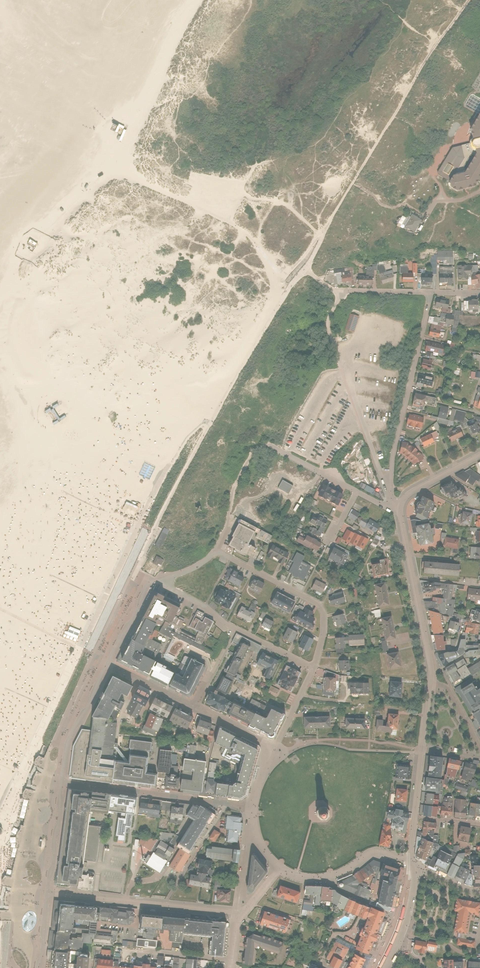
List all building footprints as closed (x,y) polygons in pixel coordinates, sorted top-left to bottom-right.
[(469,130),(470,139),(471,141),(469,145),(456,148),(442,168),(442,171),(442,174),(446,177),(449,179),(447,182),(450,188),(455,191),(474,187),(479,176),(479,110),(469,130)] [(122,127),(121,130),(124,132),(121,138),(126,140),(129,135),(126,133),(127,131),(122,127)] [(406,225),(416,231),(424,219),(413,213),(406,225)] [(446,262),(454,262),(454,250),(438,250),(438,259),(446,259),(446,262)] [(459,263),(460,279),(468,278),(468,275),(472,274),(472,263),(459,263)] [(336,273),(341,272),(352,270),(351,264),(335,267),(336,273)] [(408,265),(400,264),(400,272),(404,272),(403,281),(414,281),(415,271),(407,271),(408,265)] [(341,272),(342,280),(353,279),(352,270),(341,272)] [(395,271),(381,274),(383,283),(396,280),(394,274),(396,274),(395,271)] [(433,272),(422,272),(422,282),(433,282),(433,272)] [(440,284),(453,284),(454,273),(440,273),(440,284)] [(373,284),(373,274),(360,274),(360,284),(361,285),(363,285),(364,284),(373,284)] [(479,287),(479,274),(470,275),(471,285),(478,285),(478,287),(479,287)] [(451,300),(436,297),(435,304),(444,307),(449,308),(451,300)] [(479,299),(462,299),(462,309),(476,309),(476,311),(479,312),(479,299)] [(455,314),(452,326),(451,331),(458,332),(461,315),(464,315),(465,311),(455,310),(455,314)] [(441,317),(435,316),(434,324),(442,326),(446,327),(447,325),(452,326),(455,314),(442,312),(441,317)] [(355,331),(360,315),(351,313),(346,329),(355,331)] [(434,324),(432,324),(430,335),(445,338),(446,333),(444,333),(445,330),(441,329),(442,326),(434,324)] [(445,344),(428,340),(426,350),(443,354),(445,344)] [(434,359),(424,357),(422,367),(432,369),(434,359)] [(455,371),(455,373),(459,375),(461,369),(452,366),(451,370),(455,371)] [(431,375),(420,373),(418,382),(429,384),(431,375)] [(438,397),(415,392),(412,407),(425,410),(427,401),(436,403),(438,397)] [(450,407),(441,405),(438,416),(447,419),(449,414),(450,408),(450,407)] [(457,409),(453,408),(453,409),(450,408),(449,414),(452,415),(451,419),(455,420),(457,409)] [(467,412),(457,409),(455,420),(464,423),(466,417),(467,412)] [(406,427),(423,431),(425,418),(408,415),(406,427)] [(466,417),(464,423),(466,428),(469,427),(468,425),(478,421),(477,418),(471,420),(466,417)] [(478,421),(468,425),(469,427),(473,437),(479,434),(479,426),(479,422),(478,421)] [(460,427),(448,433),(452,441),(464,436),(460,427)] [(437,430),(420,438),(425,448),(442,440),(437,430)] [(408,445),(402,443),(399,453),(402,454),(406,457),(409,460),(413,463),(414,465),(424,458),(420,455),(416,451),(412,448),(408,445)] [(470,468),(455,474),(466,482),(466,481),(473,485),(476,480),(479,482),(479,475),(470,468)] [(289,494),(293,486),(283,480),(278,488),(289,494)] [(454,498),(463,494),(464,497),(467,495),(465,490),(462,491),(460,487),(456,489),(452,481),(441,487),(442,488),(440,489),(442,494),(445,493),(447,497),(450,496),(451,498),(453,497),(454,498)] [(333,489),(322,483),(319,489),(316,494),(338,505),(341,500),(344,494),(333,489)] [(375,490),(362,483),(359,488),(377,497),(379,494),(375,491),(375,490)] [(423,496),(416,511),(428,517),(436,503),(423,496)] [(128,501),(126,507),(137,513),(140,507),(128,501)] [(359,513),(352,509),(348,516),(355,520),(359,513)] [(462,522),(472,524),(474,512),(463,510),(462,522)] [(251,521),(256,524),(259,518),(253,516),(251,521)] [(317,519),(312,516),(309,522),(317,526),(315,529),(313,528),(311,532),(320,536),(328,520),(319,516),(317,519)] [(234,551),(246,558),(248,554),(251,556),(255,547),(248,544),(255,531),(258,533),(260,529),(240,519),(231,536),(233,537),(228,546),(235,549),(234,551)] [(263,527),(265,522),(260,519),(257,524),(263,527)] [(363,519),(360,523),(359,524),(364,527),(368,522),(363,519)] [(368,522),(364,527),(376,534),(381,526),(369,519),(368,522)] [(420,545),(427,544),(434,542),(432,535),(438,534),(436,527),(431,528),(429,521),(416,524),(418,536),(420,545)] [(156,543),(162,546),(171,529),(165,526),(156,543)] [(260,529),(258,533),(256,537),(268,543),(272,535),(260,529)] [(349,543),(350,542),(355,533),(347,529),(342,539),(349,543)] [(361,536),(355,533),(350,542),(356,546),(356,545),(361,536)] [(300,536),(297,540),(309,546),(309,545),(313,538),(308,536),(306,539),(300,536)] [(361,536),(356,545),(363,549),(369,539),(362,536),(361,536)] [(461,538),(445,536),(443,547),(459,550),(461,538)] [(313,538),(309,545),(317,549),(321,543),(317,541),(318,540),(313,538)] [(351,552),(336,544),(332,550),(330,555),(328,557),(344,565),(351,552)] [(289,553),(273,545),(267,556),(283,565),(289,553)] [(479,559),(479,547),(470,546),(470,558),(479,559)] [(304,556),(297,552),(293,561),(294,561),(289,572),(293,574),(292,575),(297,578),(298,577),(304,580),(312,565),(302,560),(304,556)] [(161,565),(164,560),(157,556),(153,563),(157,565),(158,564),(161,565)] [(385,559),(379,560),(380,563),(371,565),(373,578),(389,575),(385,559)] [(459,566),(425,563),(424,573),(458,576),(459,566)] [(239,586),(244,577),(237,574),(238,572),(230,568),(225,578),(239,586)] [(104,584),(107,576),(96,571),(92,579),(104,584)] [(259,594),(265,583),(258,580),(257,581),(254,579),(249,589),(259,594)] [(316,580),(311,588),(321,593),(326,585),(316,580)] [(434,583),(419,581),(421,588),(422,593),(436,591),(435,588),(440,588),(441,583),(434,583)] [(385,582),(374,584),(379,607),(390,605),(385,582)] [(442,599),(451,600),(453,588),(454,585),(441,583),(440,588),(444,589),(443,592),(442,599)] [(230,609),(237,598),(234,596),(235,594),(231,591),(230,593),(221,588),(214,600),(222,605),(221,607),(225,610),(227,607),(230,609)] [(468,598),(479,599),(479,589),(469,588),(468,598)] [(182,604),(153,590),(141,616),(156,623),(162,626),(159,632),(172,639),(175,632),(178,634),(176,637),(214,655),(216,650),(203,643),(214,621),(203,616),(204,613),(197,610),(189,626),(198,631),(196,636),(180,629),(184,620),(175,616),(182,604)] [(277,592),(271,602),(290,612),(295,602),(277,592)] [(342,592),(328,597),(331,604),(335,603),(336,605),(345,602),(342,592)] [(451,600),(442,599),(432,598),(432,602),(437,603),(439,614),(441,615),(442,620),(448,622),(450,617),(452,617),(455,600),(451,600)] [(432,602),(424,601),(426,610),(428,611),(439,614),(437,603),(432,602)] [(237,615),(251,622),(256,613),(253,612),(255,608),(256,609),(257,606),(252,603),(249,609),(242,605),(237,615)] [(306,607),(303,612),(299,609),(294,618),(311,627),(316,618),(312,616),(314,612),(306,607)] [(259,619),(263,621),(268,611),(264,609),(259,619)] [(473,622),(479,623),(479,622),(479,619),(479,610),(475,609),(475,610),(471,609),(470,615),(474,616),(473,622)] [(439,614),(428,611),(433,634),(443,633),(439,614)] [(346,623),(343,613),(334,616),(337,626),(346,623)] [(150,635),(156,623),(141,616),(136,623),(118,659),(150,676),(170,685),(177,671),(170,667),(171,665),(159,659),(158,658),(166,643),(150,635)] [(391,616),(381,618),(381,620),(383,630),(385,639),(385,640),(396,638),(391,616)] [(262,625),(270,629),(274,622),(266,618),(262,625)] [(467,618),(466,623),(468,624),(466,632),(479,635),(479,632),(479,623),(473,622),(472,622),(473,619),(467,618)] [(451,621),(449,628),(459,630),(461,623),(451,621)] [(70,626),(67,632),(79,638),(82,632),(70,626)] [(298,632),(288,627),(283,638),(292,643),(298,632)] [(238,644),(225,670),(238,676),(239,675),(240,673),(242,674),(254,651),(258,654),(262,645),(238,633),(233,642),(238,644)] [(348,637),(345,637),(345,644),(349,643),(349,646),(364,645),(364,634),(348,635),(348,637)] [(305,635),(299,647),(308,651),(314,639),(305,635)] [(434,650),(446,649),(444,645),(446,645),(446,642),(443,642),(442,635),(431,636),(434,650)] [(345,637),(335,638),(336,649),(343,648),(345,648),(345,644),(345,637)] [(457,638),(456,645),(464,648),(464,644),(466,644),(466,638),(457,638)] [(447,660),(461,651),(463,652),(466,649),(464,648),(456,645),(456,647),(456,648),(455,650),(454,651),(452,651),(450,651),(439,651),(436,652),(435,654),(441,666),(447,661),(447,660)] [(466,649),(463,652),(463,656),(470,656),(470,655),(479,654),(479,648),(466,649)] [(398,651),(387,653),(389,669),(401,666),(398,651)] [(272,680),(282,661),(274,657),(273,658),(261,652),(255,664),(257,665),(252,675),(261,680),(263,676),(272,680)] [(186,655),(171,686),(193,696),(207,665),(186,655)] [(349,660),(339,660),(339,670),(349,670),(349,660)] [(453,684),(455,686),(468,678),(479,670),(479,661),(468,669),(463,660),(453,667),(452,665),(444,669),(453,684)] [(301,672),(287,665),(277,685),(291,692),(301,672)] [(225,670),(216,687),(230,695),(237,681),(236,680),(238,676),(225,670)] [(325,677),(324,677),(323,694),(334,696),(335,687),(338,688),(339,675),(326,670),(325,677)] [(133,684),(117,675),(95,716),(102,717),(109,718),(123,691),(128,693),(133,684)] [(455,688),(458,693),(459,692),(471,712),(479,706),(479,698),(479,696),(479,695),(479,690),(479,688),(475,690),(469,680),(455,688)] [(403,682),(390,681),(389,696),(401,697),(403,682)] [(350,690),(351,693),(369,693),(369,682),(348,682),(348,690),(350,690)] [(152,692),(139,685),(133,697),(135,698),(128,712),(137,717),(145,703),(146,704),(152,692)] [(221,710),(227,698),(210,690),(204,701),(211,704),(209,707),(217,711),(219,708),(221,710)] [(175,703),(157,694),(150,707),(158,711),(157,714),(151,711),(142,729),(156,735),(165,717),(163,715),(163,714),(168,717),(175,703)] [(221,710),(250,724),(255,713),(247,708),(241,705),(242,703),(234,699),(233,701),(227,698),(221,710)] [(252,699),(247,708),(255,713),(260,703),(252,699)] [(194,717),(176,708),(170,720),(188,729),(194,717)] [(255,713),(250,724),(266,732),(268,734),(269,735),(271,736),(273,736),(274,733),(274,731),(280,719),(282,719),(284,715),(271,708),(267,717),(265,717),(255,713)] [(476,729),(479,726),(479,710),(474,714),(476,717),(474,718),(475,719),(472,721),(476,729)] [(398,729),(399,714),(389,713),(388,722),(384,722),(385,720),(377,719),(376,731),(391,732),(391,735),(396,735),(396,733),(397,733),(398,729)] [(102,717),(95,716),(94,729),(89,766),(105,768),(106,761),(113,762),(114,757),(110,756),(111,745),(117,746),(118,743),(113,743),(115,724),(108,723),(109,718),(102,717)] [(304,717),(304,728),(317,728),(331,728),(331,717),(304,717)] [(346,718),(345,728),(365,729),(366,719),(346,718)] [(212,723),(200,719),(196,731),(208,735),(212,723)] [(216,741),(216,742),(226,747),(222,755),(236,762),(235,773),(238,774),(236,781),(233,783),(217,781),(216,793),(215,795),(228,796),(244,798),(248,795),(262,749),(260,744),(242,736),(241,740),(235,737),(236,736),(237,733),(222,727),(220,726),(216,741)] [(71,776),(88,779),(89,766),(94,729),(84,727),(75,744),(71,776)] [(105,768),(103,781),(151,787),(152,782),(157,783),(158,776),(159,772),(147,771),(149,754),(149,752),(154,753),(156,740),(129,737),(128,749),(129,749),(129,752),(128,757),(123,757),(122,763),(113,762),(106,761),(105,768)] [(40,755),(45,757),(49,746),(44,744),(40,755)] [(159,772),(158,776),(166,777),(168,763),(172,764),(174,753),(174,748),(162,747),(159,772)] [(18,832),(16,834),(16,836),(17,843),(16,847),(18,848),(12,875),(5,874),(3,877),(2,880),(3,884),(3,886),(2,889),(7,890),(6,895),(5,901),(5,905),(0,905),(1,907),(0,910),(0,920),(4,920),(8,920),(12,920),(17,920),(18,906),(25,907),(29,887),(24,886),(32,853),(39,854),(42,829),(36,828),(40,802),(44,802),(47,784),(53,760),(45,757),(40,755),(37,757),(36,758),(35,760),(35,764),(33,768),(37,771),(36,773),(35,775),(35,776),(34,777),(34,779),(33,781),(32,785),(28,784),(27,785),(27,787),(25,788),(24,791),(23,794),(23,797),(24,798),(30,799),(24,825),(22,825),(21,827),(21,829),(18,832)] [(446,756),(430,755),(428,775),(444,777),(446,756)] [(182,791),(200,794),(201,791),(201,788),(204,788),(205,781),(208,759),(186,756),(184,774),(182,791)] [(461,760),(446,756),(444,777),(457,780),(461,760)] [(465,761),(461,779),(472,781),(477,764),(465,761)] [(172,764),(168,763),(166,777),(165,789),(182,791),(184,774),(178,774),(179,765),(177,764),(172,764)] [(412,765),(396,763),(395,778),(410,779),(412,765)] [(105,768),(89,766),(88,779),(103,781),(105,768)] [(216,793),(217,781),(215,779),(216,776),(216,775),(219,775),(219,770),(210,768),(208,782),(207,792),(216,793)] [(444,779),(424,776),(423,790),(443,792),(444,779)] [(469,786),(457,783),(456,787),(467,791),(469,786)] [(101,825),(87,824),(89,811),(109,813),(109,811),(111,792),(70,787),(57,883),(77,885),(76,888),(78,889),(81,890),(83,889),(83,888),(87,888),(87,889),(87,891),(91,891),(92,890),(94,874),(93,872),(89,872),(88,873),(86,874),(86,875),(82,875),(83,867),(82,867),(83,861),(96,862),(101,825)] [(409,789),(395,788),(394,800),(408,802),(409,789)] [(118,842),(126,843),(128,826),(132,826),(133,811),(137,811),(138,795),(111,792),(109,811),(122,813),(122,815),(119,815),(117,834),(119,834),(118,842)] [(439,794),(422,792),(421,803),(438,804),(439,794)] [(443,806),(441,805),(440,814),(452,815),(453,802),(452,802),(452,798),(444,797),(443,806)] [(161,805),(162,801),(153,799),(152,801),(151,804),(149,804),(150,801),(149,799),(142,798),(140,812),(147,813),(147,815),(160,817),(160,814),(159,814),(160,805),(161,805)] [(468,800),(456,798),(454,816),(466,818),(468,800)] [(186,815),(193,805),(162,801),(161,805),(161,810),(166,810),(166,816),(170,816),(170,822),(174,823),(174,824),(177,824),(177,823),(180,824),(186,815)] [(470,803),(469,815),(475,816),(479,817),(479,804),(470,803)] [(209,824),(217,812),(210,807),(208,809),(205,807),(204,808),(202,807),(200,806),(199,807),(196,805),(195,806),(193,805),(186,815),(193,820),(188,827),(190,828),(187,832),(186,831),(177,845),(183,849),(189,853),(208,824),(209,824)] [(321,805),(318,809),(318,813),(318,815),(321,819),(328,818),(331,815),(331,809),(327,805),(321,805)] [(438,806),(421,805),(420,815),(437,816),(438,806)] [(395,811),(390,810),(388,820),(393,821),(392,827),(399,828),(399,831),(407,832),(409,817),(411,818),(412,812),(396,809),(395,811)] [(239,816),(227,815),(227,817),(226,817),(224,829),(229,829),(228,836),(227,836),(226,842),(237,843),(238,835),(241,836),(242,833),(240,832),(240,831),(242,831),(243,825),(241,825),(242,818),(239,817),(239,816)] [(393,821),(388,820),(387,823),(384,822),(379,843),(383,844),(385,846),(387,846),(389,845),(392,846),(393,836),(392,836),(393,831),(391,831),(392,827),(393,821)] [(436,832),(437,821),(423,820),(422,831),(435,832),(436,832)] [(471,827),(460,825),(458,839),(468,841),(471,827)] [(214,829),(209,838),(215,841),(220,833),(214,829)] [(435,832),(422,831),(418,831),(417,836),(434,842),(437,843),(439,835),(435,835),(435,832)] [(160,840),(170,841),(174,834),(160,832),(159,840),(160,840)] [(175,835),(169,844),(174,847),(179,838),(175,835)] [(422,862),(424,864),(427,858),(432,848),(434,842),(417,836),(414,855),(415,858),(421,860),(422,862)] [(160,840),(159,840),(142,838),(139,843),(154,853),(151,856),(149,855),(144,862),(147,863),(147,864),(159,871),(159,872),(162,874),(166,866),(164,865),(167,861),(168,861),(172,855),(171,854),(174,849),(160,840)] [(437,857),(440,851),(440,850),(442,851),(444,847),(439,845),(436,850),(435,849),(432,855),(433,855),(437,857)] [(206,855),(206,857),(233,860),(232,861),(238,862),(240,849),(234,849),(234,850),(207,846),(207,849),(206,848),(206,855)] [(190,854),(189,853),(183,849),(181,852),(179,850),(169,866),(178,872),(190,854)] [(432,868),(447,874),(455,858),(451,857),(452,855),(448,853),(442,851),(440,850),(440,851),(437,857),(433,855),(431,860),(427,858),(424,864),(432,868)] [(454,878),(455,875),(462,862),(463,858),(465,852),(460,853),(457,853),(453,852),(449,850),(448,853),(452,855),(451,857),(455,858),(447,874),(454,878)] [(266,867),(255,853),(254,854),(252,854),(252,855),(247,889),(247,892),(248,893),(249,894),(251,893),(253,892),(254,890),(267,873),(267,872),(268,870),(268,869),(267,868),(266,867)] [(478,855),(470,855),(470,865),(474,865),(479,865),(478,855)] [(199,859),(198,863),(197,863),(196,867),(197,867),(197,872),(199,872),(206,874),(212,875),(212,870),(211,869),(212,861),(199,859)] [(384,859),(380,873),(386,875),(385,877),(386,877),(389,878),(390,877),(400,879),(403,865),(395,862),(394,863),(392,867),(390,866),(392,863),(391,861),(384,859)] [(338,883),(338,886),(355,893),(355,894),(368,899),(371,890),(366,888),(363,887),(358,885),(359,883),(374,871),(379,872),(381,863),(373,860),(359,872),(358,872),(354,874),(354,875),(352,876),(346,879),(338,883)] [(469,865),(462,862),(455,875),(465,880),(469,873),(470,871),(469,870),(470,868),(469,865)] [(474,865),(474,869),(472,869),(472,874),(472,883),(472,886),(474,886),(479,886),(479,865),(474,865)] [(206,874),(199,872),(198,876),(191,874),(190,880),(187,880),(186,885),(192,886),(193,885),(199,886),(199,885),(202,886),(209,887),(210,877),(206,877),(206,874)] [(469,873),(465,880),(464,883),(472,886),(472,883),(472,874),(469,873)] [(378,902),(392,906),(391,907),(395,908),(400,879),(390,877),(389,878),(386,877),(386,880),(383,880),(382,886),(380,893),(379,896),(378,902)] [(302,891),(282,884),(280,889),(278,888),(277,890),(275,889),(274,894),(298,901),(299,898),(300,897),(301,896),(301,895),(302,891)] [(218,895),(216,895),(216,901),(228,901),(229,902),(231,902),(232,901),(232,899),(231,899),(231,890),(222,889),(222,886),(220,885),(220,889),(218,889),(218,891),(218,895)] [(321,899),(322,885),(306,885),(305,893),(311,894),(314,894),(313,901),(315,901),(315,904),(320,905),(321,899)] [(322,885),(321,899),(331,900),(333,890),(333,888),(328,886),(322,885)] [(332,905),(336,906),(336,905),(341,894),(335,892),(333,890),(331,900),(331,901),(333,902),(332,905)] [(310,900),(304,900),(303,903),(308,904),(313,904),(313,901),(314,894),(311,894),(310,900)] [(341,894),(336,905),(339,907),(344,909),(348,898),(341,894)] [(373,894),(371,900),(376,902),(378,902),(379,896),(373,894)] [(348,898),(344,909),(342,913),(346,914),(345,915),(347,916),(346,917),(348,917),(354,919),(356,915),(359,916),(363,904),(348,898)] [(457,898),(454,912),(457,913),(454,930),(461,931),(467,932),(470,912),(479,914),(479,901),(470,900),(457,898)] [(385,909),(389,910),(390,910),(391,907),(392,906),(378,902),(376,902),(371,900),(370,903),(385,909)] [(64,903),(61,903),(60,910),(57,910),(55,912),(54,920),(56,922),(59,923),(58,930),(70,931),(79,932),(80,919),(96,920),(97,907),(85,906),(85,902),(75,901),(75,902),(64,901),(64,903)] [(307,906),(303,905),(301,915),(306,915),(307,910),(313,911),(313,907),(312,907),(313,904),(308,904),(307,906)] [(363,904),(359,916),(361,917),(365,907),(369,909),(370,907),(363,904)] [(97,907),(96,920),(132,923),(133,921),(136,921),(136,915),(137,915),(137,908),(134,908),(110,906),(109,908),(97,907)] [(361,917),(368,919),(364,928),(362,927),(359,934),(361,935),(356,948),(360,949),(362,950),(366,952),(368,951),(370,950),(369,949),(370,947),(371,946),(371,945),(371,944),(373,939),(375,940),(375,941),(378,942),(379,941),(381,941),(382,940),(382,938),(381,937),(381,935),(386,921),(385,919),(382,918),(383,917),(384,915),(383,915),(383,913),(382,912),(370,907),(369,909),(365,907),(361,917)] [(290,919),(265,911),(260,924),(285,933),(290,919)] [(140,926),(147,926),(146,939),(137,938),(137,946),(156,948),(157,940),(155,939),(156,927),(162,928),(163,915),(141,913),(140,926)] [(162,928),(171,929),(171,932),(174,933),(174,930),(184,931),(185,918),(163,915),(162,928)] [(212,938),(211,955),(223,956),(227,922),(186,919),(185,936),(212,938)] [(58,930),(50,929),(48,949),(55,950),(68,951),(68,948),(82,949),(83,942),(91,943),(92,938),(94,938),(94,933),(82,932),(82,936),(77,935),(77,937),(70,937),(70,931),(58,930)] [(174,933),(171,932),(170,941),(182,943),(184,931),(174,930),(174,933)] [(243,963),(253,964),(253,963),(255,961),(256,955),(256,950),(255,947),(260,944),(261,947),(279,953),(283,942),(274,939),(275,938),(271,937),(271,938),(262,935),(262,936),(253,933),(253,934),(248,937),(247,936),(247,941),(245,941),(245,944),(245,948),(246,948),(244,957),(243,957),(243,963)] [(329,937),(323,935),(320,942),(325,944),(329,937)] [(466,938),(460,937),(459,937),(458,945),(475,947),(476,940),(466,938)] [(414,943),(413,947),(413,949),(413,952),(415,954),(418,955),(419,952),(425,953),(426,942),(416,940),(415,943),(414,943)] [(437,942),(428,940),(426,950),(436,951),(437,942)] [(363,964),(366,959),(363,958),(361,957),(359,956),(355,954),(350,964),(344,961),(345,960),(345,959),(343,958),(347,951),(347,948),(343,946),(343,945),(343,944),(342,944),(341,945),(335,942),(328,956),(326,958),(331,961),(330,965),(336,967),(361,967),(363,964)] [(48,949),(46,967),(89,967),(90,956),(87,956),(88,954),(81,953),(81,952),(71,951),(70,951),(68,951),(55,950),(48,949)] [(370,960),(371,960),(373,957),(362,952),(361,957),(363,958),(366,959),(363,964),(361,967),(366,967),(370,960)] [(157,966),(157,967),(164,967),(164,963),(165,956),(158,956),(157,963),(157,966)] [(113,965),(113,961),(113,959),(98,957),(94,957),(93,967),(112,967),(113,965)] [(146,961),(146,963),(150,964),(150,966),(157,966),(157,963),(151,962),(151,957),(148,957),(147,961),(146,961)] [(194,959),(186,958),(186,964),(185,967),(193,967),(194,959)] [(197,959),(196,966),(199,966),(202,967),(206,967),(207,967),(208,960),(197,959)]
